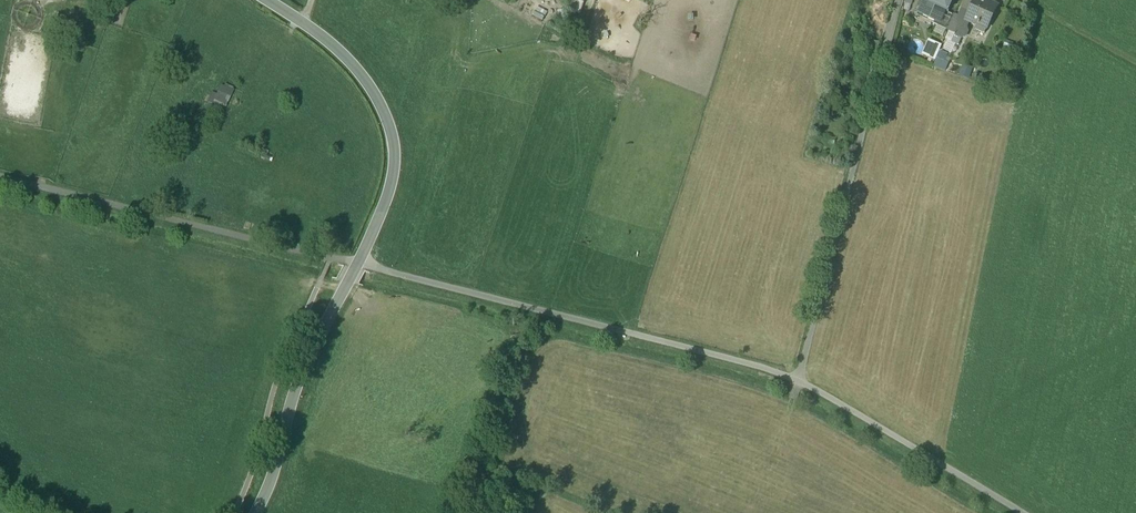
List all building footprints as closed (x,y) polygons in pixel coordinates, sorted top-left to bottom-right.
[(919,12),(929,17),(930,17),(935,7),(947,13),(953,0),(924,0),(919,12)] [(962,8),(963,8),(970,11),(975,0),(966,0),(962,8)] [(965,21),(968,23),(977,27),(975,30),(984,34),(996,9),(981,2),(982,0),(981,0),(975,0),(970,11),(965,21)] [(947,13),(935,7),(930,17),(929,17),(928,21),(937,25),(941,24),(943,21),(945,15),(947,13)] [(958,18),(953,15),(949,24),(946,29),(956,34),(957,37),(961,39),(964,38),(967,32),(966,29),(968,23),(965,21),(970,11),(963,8),(958,18)] [(952,18),(945,15),(943,21),(949,24),(952,18)] [(934,61),(941,45),(927,39),(920,56),(934,61)] [(879,45),(868,42),(863,59),(874,63),(879,45)] [(934,65),(946,71),(949,64),(945,62),(948,55),(940,52),(934,65)] [(973,69),(963,66),(959,76),(970,80),(973,69)] [(235,91),(220,83),(211,102),(226,109),(235,91)] [(848,148),(838,148),(838,161),(848,161),(848,148)]
